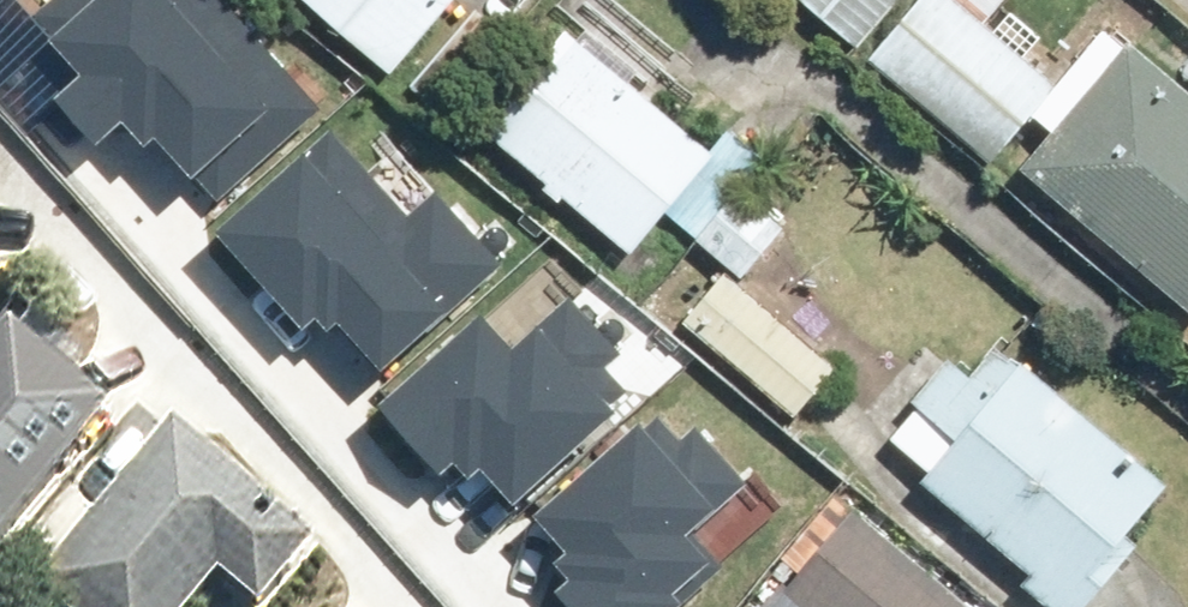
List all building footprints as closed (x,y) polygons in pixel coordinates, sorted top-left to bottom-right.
[(65,77),(110,127),(129,110),(146,128),(161,115),(220,181),(317,95),(232,0),(38,0),(89,56),(65,77)] [(391,68),(450,0),(313,0),(391,68)] [(850,47),(887,0),(791,0),(850,47)] [(867,65),(984,165),(1052,86),(952,0),(924,0),(867,65)] [(475,121),(625,257),(706,168),(556,33),(475,121)] [(1123,50),(1007,176),(1176,330),(1187,317),(1187,110),(1123,50)] [(331,127),(231,219),(309,303),(317,296),(337,317),(343,311),(386,358),(508,246),(438,171),(403,203),(331,127)] [(727,275),(682,323),(790,422),(835,374),(727,275)] [(497,294),(383,394),(441,458),(456,445),(471,462),(488,447),(514,475),(628,375),(605,350),(623,335),(571,277),(521,321),(497,294)] [(0,356),(0,536),(98,418),(9,345),(0,356)] [(1050,606),(1057,606),(1164,495),(1029,368),(919,484),(1050,606)] [(585,606),(629,606),(718,529),(693,502),(743,458),(692,400),(675,415),(653,390),(538,490),(564,519),(547,534),(561,551),(546,564),(585,606)] [(25,591),(44,606),(184,606),(208,578),(244,606),(263,606),(313,548),(165,425),(25,591)] [(779,590),(799,606),(962,606),(849,510),(779,590)]
